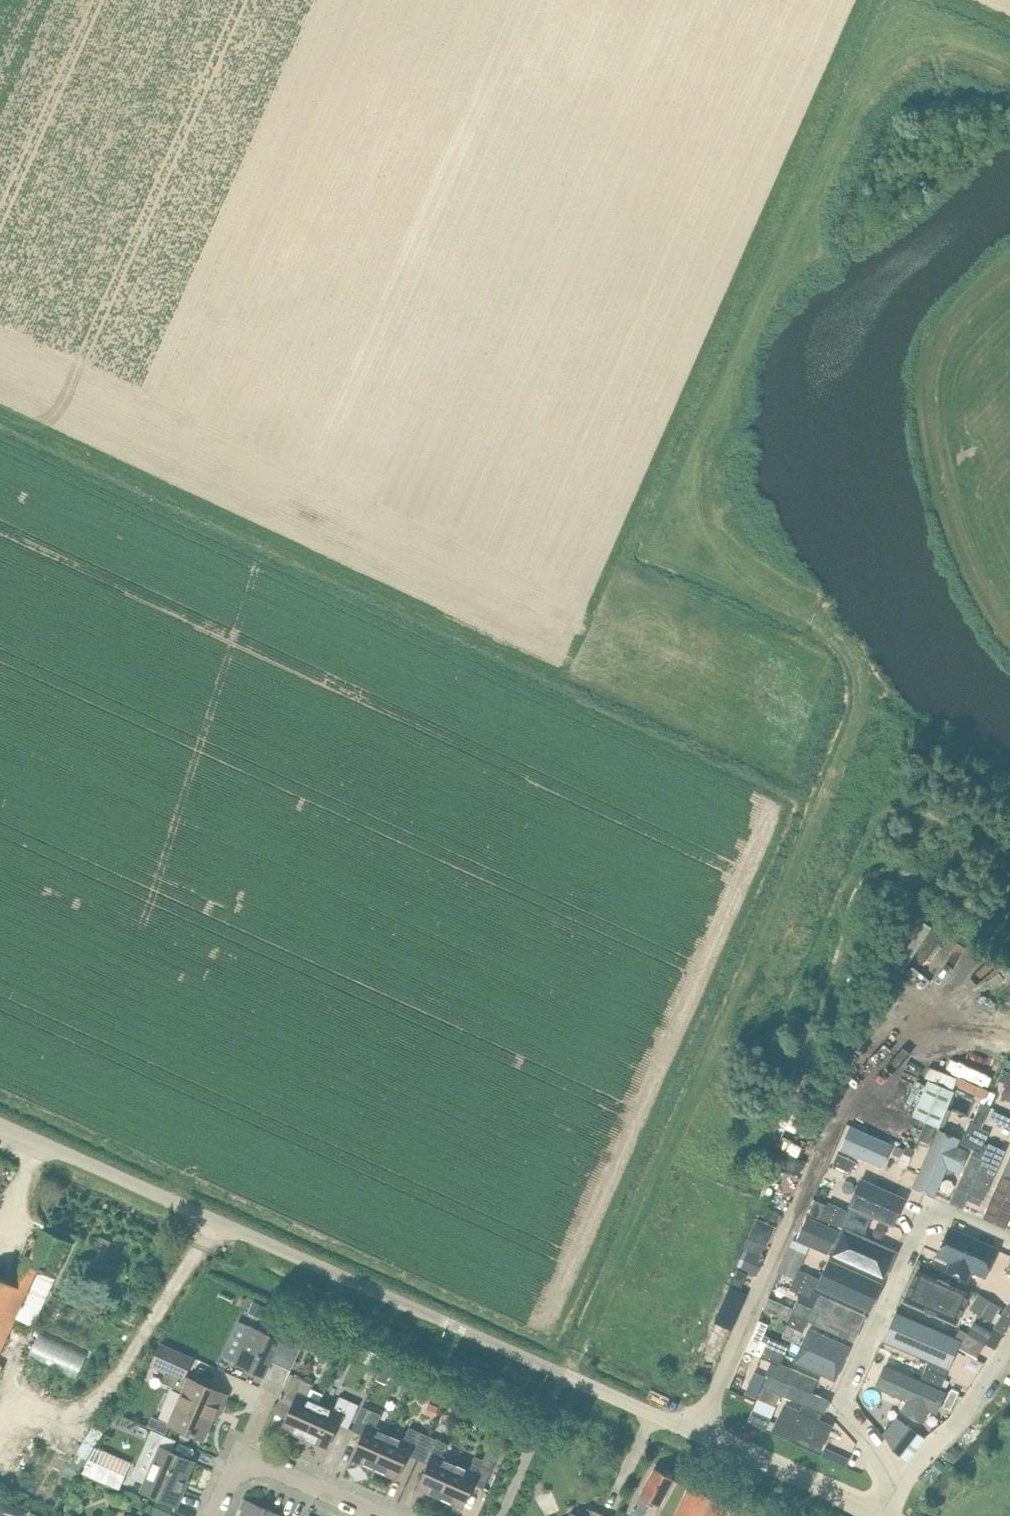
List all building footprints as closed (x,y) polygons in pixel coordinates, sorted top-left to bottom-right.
[(950,1029),(946,1042),(987,1056),(991,1042),(950,1029)] [(998,1080),(1009,1086),(1009,1072),(1003,1069),(998,1080)] [(939,1127),(954,1091),(928,1080),(913,1116),(939,1127)] [(812,1115),(806,1132),(816,1135),(821,1118),(812,1115)] [(927,1149),(936,1129),(927,1125),(918,1145),(927,1149)] [(846,1149),(890,1167),(898,1148),(854,1130),(846,1149)] [(959,1140),(938,1131),(913,1185),(934,1194),(946,1168),(957,1174),(967,1153),(955,1147),(959,1140)] [(793,1159),(799,1143),(789,1139),(783,1155),(793,1159)] [(980,1160),(971,1156),(950,1203),(979,1216),(1007,1153),(987,1144),(980,1160)] [(837,1153),(832,1164),(851,1172),(856,1161),(837,1153)] [(987,1219),(1009,1229),(1009,1168),(987,1219)] [(848,1204),(893,1225),(905,1199),(859,1179),(848,1204)] [(838,1231),(807,1217),(797,1239),(828,1253),(838,1231)] [(863,1235),(865,1230),(856,1226),(854,1231),(843,1226),(830,1255),(882,1278),(894,1252),(895,1249),(885,1245),(863,1235)] [(947,1227),(934,1256),(951,1264),(947,1273),(966,1282),(970,1273),(987,1280),(1001,1251),(947,1227)] [(773,1244),(776,1233),(761,1229),(758,1241),(773,1244)] [(15,1316),(30,1323),(34,1315),(21,1309),(40,1269),(55,1276),(62,1261),(70,1243),(43,1230),(31,1258),(26,1256),(13,1284),(0,1279),(0,1349),(15,1316)] [(793,1248),(781,1273),(796,1280),(807,1254),(810,1249),(795,1242),(793,1248)] [(828,1259),(815,1287),(869,1312),(882,1284),(828,1259)] [(40,1269),(21,1309),(34,1315),(40,1317),(49,1297),(58,1278),(55,1276),(40,1269)] [(965,1299),(917,1276),(906,1299),(954,1322),(965,1299)] [(796,1301),(790,1314),(853,1343),(866,1316),(819,1294),(812,1309),(796,1301)] [(254,1301),(249,1312),(267,1321),(273,1309),(254,1301)] [(994,1326),(1004,1332),(1009,1323),(1009,1311),(1005,1308),(996,1322),(994,1326)] [(945,1379),(958,1348),(975,1358),(983,1347),(961,1330),(955,1338),(898,1314),(886,1341),(929,1360),(922,1377),(942,1385),(945,1379)] [(294,1363),(306,1337),(273,1322),(268,1333),(252,1326),(235,1363),(264,1376),(274,1354),(294,1363)] [(809,1328),(793,1363),(835,1382),(851,1347),(809,1328)] [(184,1377),(192,1359),(177,1352),(161,1345),(153,1364),(166,1370),(184,1377)] [(891,1368),(878,1394),(907,1409),(903,1417),(922,1427),(939,1393),(891,1368)] [(190,1380),(184,1377),(166,1370),(161,1381),(185,1391),(170,1425),(203,1439),(216,1409),(220,1410),(226,1395),(190,1379),(190,1380)] [(791,1373),(781,1397),(820,1414),(826,1401),(810,1394),(815,1383),(791,1373)] [(305,1438),(321,1403),(307,1397),(312,1385),(292,1376),(282,1399),(293,1404),(282,1428),(305,1438)] [(356,1410),(359,1405),(340,1396),(335,1409),(321,1403),(305,1438),(327,1448),(338,1424),(348,1429),(356,1410)] [(831,1427),(784,1405),(773,1429),(820,1450),(831,1427)] [(374,1469),(390,1434),(376,1427),(382,1415),(362,1406),(352,1430),(362,1435),(352,1459),(374,1469)] [(752,1410),(747,1421),(765,1429),(768,1424),(770,1418),(752,1410)] [(93,1426),(72,1460),(83,1466),(103,1432),(93,1426)] [(418,1459),(429,1436),(410,1427),(404,1440),(390,1434),(374,1469),(397,1479),(407,1455),(418,1459)] [(908,1462),(925,1439),(910,1428),(893,1451),(908,1462)] [(440,1498),(456,1463),(442,1457),(447,1444),(429,1436),(418,1459),(428,1464),(417,1488),(440,1498)] [(174,1504),(193,1461),(175,1453),(162,1448),(143,1491),(156,1496),(174,1504)] [(484,1489),(498,1457),(487,1452),(483,1460),(476,1457),(470,1469),(456,1463),(440,1498),(462,1508),(473,1484),(484,1489)] [(88,1461),(83,1472),(92,1476),(97,1465),(88,1461)] [(664,1496),(674,1479),(654,1468),(639,1495),(640,1495),(629,1514),(633,1515),(642,1515),(650,1500),(659,1506),(664,1496)] [(405,1473),(398,1489),(408,1493),(415,1477),(405,1473)] [(733,1506),(688,1485),(687,1486),(688,1487),(680,1505),(674,1515),(728,1515),(732,1507),(733,1507),(733,1506)] [(281,1515),(249,1500),(242,1515),(281,1515)] [(588,1507),(584,1515),(607,1515),(588,1507)]
